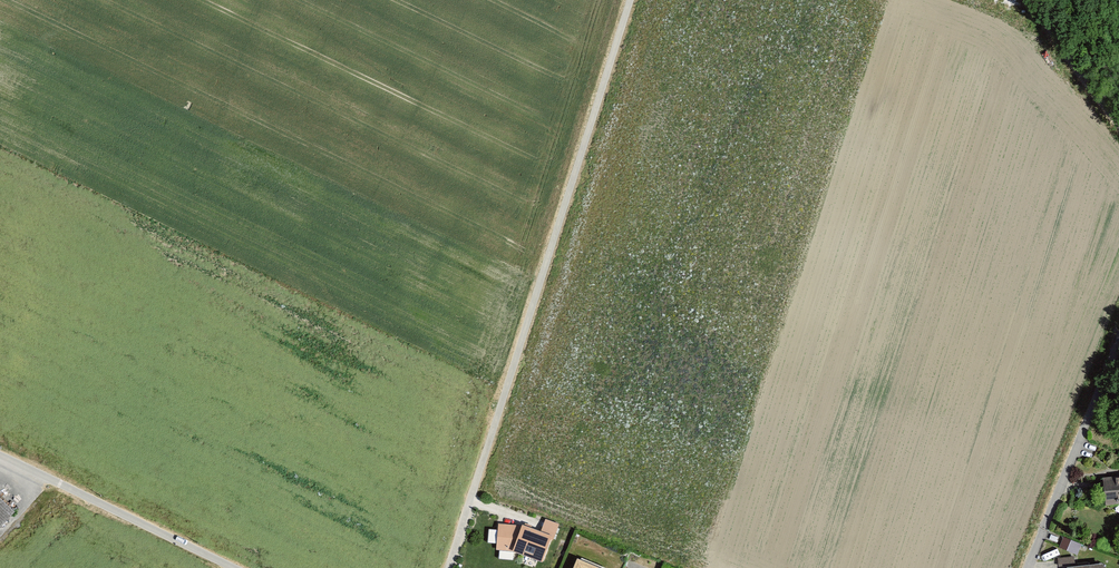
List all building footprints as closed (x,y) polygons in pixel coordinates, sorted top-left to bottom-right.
[(1100,480),(1103,508),(1118,506),(1118,478),(1100,480)] [(15,513),(0,499),(0,529),(15,513)] [(508,551),(536,563),(546,536),(518,525),(495,524),(494,551),(508,551)] [(1077,554),(1081,543),(1063,536),(1059,547),(1077,554)] [(1055,561),(1056,567),(1072,567),(1071,559),(1055,561)]
